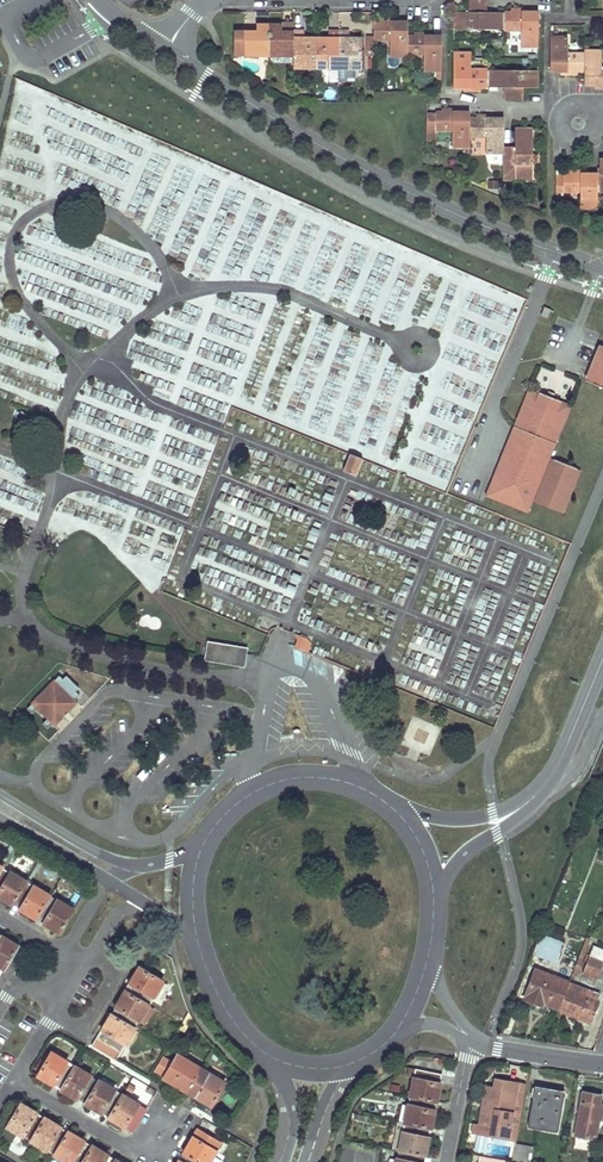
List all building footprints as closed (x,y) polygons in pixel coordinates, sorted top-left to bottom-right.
[(468,0),(468,6),(468,12),(460,12),(453,12),(453,30),(471,30),(471,27),(478,27),(478,30),(504,30),(504,13),(487,13),(479,13),(479,10),(487,10),(487,1),(468,0)] [(510,13),(504,13),(504,30),(521,31),(520,47),(533,47),(533,54),(538,54),(538,13),(533,13),(521,13),(521,10),(511,9),(510,13)] [(407,57),(407,54),(407,36),(407,23),(390,23),(391,19),(387,19),(380,19),(380,23),(373,23),(373,38),(373,40),(382,40),(382,37),(390,37),(390,40),(390,57),(407,57)] [(257,53),(268,53),(269,24),(256,24),(255,31),(233,31),(232,45),(243,46),(243,55),(243,57),(257,57),(257,53)] [(293,57),(293,32),(282,32),(282,24),(269,24),(268,53),(280,53),(280,57),(293,57)] [(293,31),(293,32),(293,57),(293,69),(316,69),(316,37),(310,37),(307,40),(307,47),(304,47),(304,40),(304,30),(293,30),(293,31)] [(324,38),(316,37),(316,69),(338,70),(339,30),(328,30),(328,40),(328,47),(325,47),(326,40),(324,38)] [(349,30),(339,30),(338,70),(338,79),(338,81),(344,82),(346,80),(346,77),(355,78),(355,70),(361,70),(361,39),(353,38),(349,38),(349,35),(349,30)] [(441,71),(441,54),(441,36),(425,36),(425,33),(419,33),(414,33),(413,36),(407,36),(407,54),(417,54),(417,56),(423,56),(423,71),(436,71),(441,71)] [(577,72),(584,72),(584,54),(575,54),(574,58),(567,58),(567,54),(567,37),(550,37),(549,72),(566,72),(566,75),(577,75),(577,72)] [(243,46),(232,45),(232,55),(243,55),(243,46)] [(601,72),(601,68),(601,52),(589,51),(589,47),(584,47),(584,54),(584,72),(584,86),(600,86),(600,89),(602,89),(602,72),(601,72)] [(480,88),(487,88),(487,70),(478,70),(478,74),(470,74),(470,70),(471,54),(453,54),(452,88),(469,88),(469,91),(480,92),(480,88)] [(522,100),(523,94),(523,89),(537,89),(538,71),(520,70),(520,74),(513,74),(513,70),(487,70),(487,88),(504,88),(512,88),(512,91),(504,92),(504,100),(522,100)] [(469,153),(469,139),(469,119),(470,113),(452,113),(452,110),(447,110),(441,110),(441,113),(435,113),(435,115),(435,118),(435,131),(451,131),(451,148),(464,147),(464,153),(469,153)] [(435,115),(427,115),(426,143),(435,143),(435,131),(435,118),(435,115)] [(503,155),(503,147),(503,119),(486,119),(486,116),(476,116),(476,119),(469,119),(469,139),(479,139),(479,135),(486,135),(486,139),(485,155),(503,155)] [(512,147),(503,147),(503,155),(503,166),(514,166),(514,180),(532,181),(532,163),(528,163),(528,156),(532,156),(532,130),(515,130),(514,147),(514,154),(512,154),(512,147)] [(502,166),(502,156),(487,156),(487,166),(502,166)] [(597,175),(580,175),(580,171),(569,171),(569,175),(563,175),(563,192),(572,192),(579,192),(579,209),(594,209),(597,209),(597,186),(597,175)] [(498,190),(499,181),(489,180),(488,189),(498,190)] [(547,316),(550,308),(545,306),(542,313),(547,316)] [(591,375),(588,382),(602,388),(602,356),(596,353),(590,366),(594,368),(591,375)] [(594,368),(590,366),(584,381),(588,382),(591,375),(594,368)] [(538,393),(529,389),(520,410),(523,411),(526,405),(532,408),(538,393)] [(527,513),(532,501),(563,513),(581,470),(549,458),(562,427),(558,425),(561,420),(555,417),(561,402),(549,397),(538,393),(532,408),(526,405),(523,411),(520,410),(485,496),(527,513)] [(562,427),(571,406),(561,402),(555,417),(561,420),(558,425),(562,427)] [(447,480),(454,466),(416,448),(409,463),(447,480)] [(355,477),(358,468),(362,460),(349,455),(342,471),(355,477)] [(309,643),(308,642),(307,642),(308,641),(296,636),(297,642),(295,647),(308,652),(310,646),(309,643)] [(245,668),(246,655),(248,648),(208,642),(207,649),(217,651),(217,649),(227,651),(226,653),(226,656),(236,657),(234,666),(245,668)] [(226,656),(226,653),(227,651),(217,649),(217,651),(207,649),(205,661),(234,666),(236,657),(226,656)] [(59,677),(54,681),(64,691),(74,701),(78,697),(75,693),(78,689),(66,677),(62,680),(59,677)] [(74,701),(64,691),(54,681),(31,704),(31,705),(36,709),(47,720),(52,724),(74,701)] [(74,701),(52,724),(55,727),(77,704),(74,701)] [(36,709),(31,705),(27,710),(31,714),(36,709)] [(52,724),(47,720),(42,724),(47,729),(52,724)] [(2,867),(0,870),(0,891),(4,894),(1,898),(5,900),(12,904),(15,900),(25,881),(2,867)] [(49,895),(25,881),(15,900),(28,908),(25,912),(29,914),(35,918),(38,913),(49,895)] [(73,910),(49,895),(38,913),(51,921),(49,926),(52,928),(59,933),(65,923),(63,922),(65,919),(67,920),(73,910)] [(25,912),(28,908),(15,900),(12,904),(25,912)] [(49,926),(51,921),(38,913),(35,918),(49,926)] [(532,954),(543,958),(554,962),(562,942),(540,934),(532,954)] [(576,977),(591,939),(586,937),(572,975),(576,977)] [(0,942),(0,967),(4,969),(10,959),(8,958),(11,953),(12,954),(13,955),(18,946),(8,940),(7,939),(4,944),(0,942)] [(593,946),(590,955),(602,960),(602,950),(593,946)] [(586,965),(583,974),(598,980),(602,966),(602,960),(590,955),(586,965)] [(134,985),(129,993),(148,1004),(153,996),(161,982),(162,981),(139,967),(133,978),(130,983),(134,985)] [(544,1003),(559,1008),(569,983),(535,970),(524,1000),(543,1007),(544,1003)] [(166,985),(161,982),(153,996),(158,999),(166,985)] [(592,1021),(596,1012),(600,1002),(597,1001),(600,993),(569,982),(569,983),(559,1008),(592,1021)] [(129,993),(134,985),(130,983),(125,990),(129,993)] [(148,1004),(129,993),(125,990),(121,997),(118,1002),(122,1005),(116,1016),(135,1027),(148,1004)] [(116,1016),(122,1005),(118,1002),(112,1013),(116,1016)] [(106,1033),(101,1040),(97,1038),(92,1046),(115,1060),(126,1042),(133,1029),(135,1027),(116,1016),(112,1013),(105,1024),(101,1030),(106,1033)] [(186,1016),(178,1030),(181,1032),(184,1028),(183,1025),(188,1017),(186,1016)] [(130,1045),(137,1032),(133,1029),(126,1042),(130,1045)] [(101,1040),(106,1033),(101,1030),(97,1038),(101,1040)] [(50,1077),(63,1085),(74,1066),(52,1052),(37,1075),(47,1081),(50,1077)] [(172,1062),(162,1055),(154,1070),(164,1076),(166,1073),(180,1081),(177,1086),(187,1092),(190,1087),(201,1068),(177,1054),(172,1062)] [(87,1099),(99,1080),(74,1066),(63,1085),(60,1089),(71,1096),(74,1091),(87,1099)] [(225,1082),(201,1068),(190,1087),(203,1095),(200,1100),(207,1104),(211,1106),(216,1096),(214,1095),(217,1091),(219,1092),(225,1082)] [(415,1068),(409,1096),(430,1101),(436,1102),(439,1084),(434,1083),(436,1073),(415,1068)] [(164,1076),(163,1078),(177,1086),(180,1081),(166,1073),(164,1076)] [(50,1077),(47,1081),(60,1089),(63,1085),(50,1077)] [(493,1089),(486,1087),(479,1124),(473,1123),(472,1130),(508,1138),(515,1099),(517,1083),(495,1079),(493,1089)] [(122,1094),(99,1080),(87,1099),(84,1103),(95,1110),(98,1105),(111,1113),(122,1094)] [(517,1083),(515,1099),(523,1101),(526,1085),(517,1083)] [(561,1110),(559,1110),(557,1110),(560,1095),(547,1093),(548,1088),(535,1086),(528,1127),(541,1129),(542,1125),(558,1128),(561,1110)] [(203,1095),(190,1087),(187,1092),(200,1100),(203,1095)] [(87,1099),(74,1091),(71,1096),(72,1096),(84,1103),(87,1099)] [(602,1111),(602,1104),(599,1104),(601,1095),(582,1092),(575,1135),(595,1138),(599,1118),(602,1118),(602,1111)] [(146,1109),(122,1094),(111,1113),(108,1118),(118,1124),(121,1119),(134,1127),(146,1109)] [(404,1123),(425,1127),(430,1128),(433,1113),(434,1111),(429,1110),(430,1101),(409,1096),(407,1107),(404,1122),(404,1123)] [(13,1116),(7,1126),(17,1133),(8,1148),(20,1155),(30,1140),(41,1122),(28,1115),(31,1110),(20,1104),(15,1112),(17,1113),(14,1117),(13,1116)] [(111,1113),(98,1105),(95,1110),(97,1111),(108,1118),(111,1113)] [(404,1122),(407,1107),(402,1106),(398,1121),(404,1122)] [(33,1111),(31,1110),(28,1115),(41,1122),(44,1117),(33,1111)] [(367,1117),(355,1114),(353,1120),(366,1123),(367,1117)] [(30,1140),(54,1155),(65,1137),(52,1128),(55,1124),(44,1117),(41,1122),(30,1140)] [(134,1127),(121,1119),(118,1124),(122,1126),(132,1132),(134,1127)] [(398,1150),(404,1123),(400,1122),(394,1149),(398,1150)] [(423,1137),(425,1127),(404,1123),(398,1150),(419,1154),(424,1155),(428,1138),(423,1137)] [(60,1127),(55,1124),(52,1128),(65,1137),(68,1132),(60,1127)] [(189,1143),(194,1145),(202,1132),(197,1129),(196,1131),(189,1143)] [(89,1150),(75,1142),(78,1138),(68,1132),(65,1137),(54,1155),(67,1161),(82,1161),(89,1150)] [(189,1143),(183,1152),(188,1155),(199,1161),(209,1161),(220,1143),(202,1132),(194,1145),(189,1143)] [(92,1146),(78,1138),(75,1142),(89,1150),(92,1146)] [(531,1156),(533,1146),(516,1143),(513,1161),(530,1161),(531,1156)] [(99,1156),(102,1152),(92,1146),(89,1150),(82,1161),(109,1161),(99,1156)] [(419,1154),(398,1150),(396,1160),(395,1161),(418,1161),(419,1154)] [(109,1161),(114,1161),(116,1160),(109,1156),(102,1152),(99,1156),(109,1161)] [(183,1152),(177,1161),(184,1161),(188,1155),(183,1152)]
